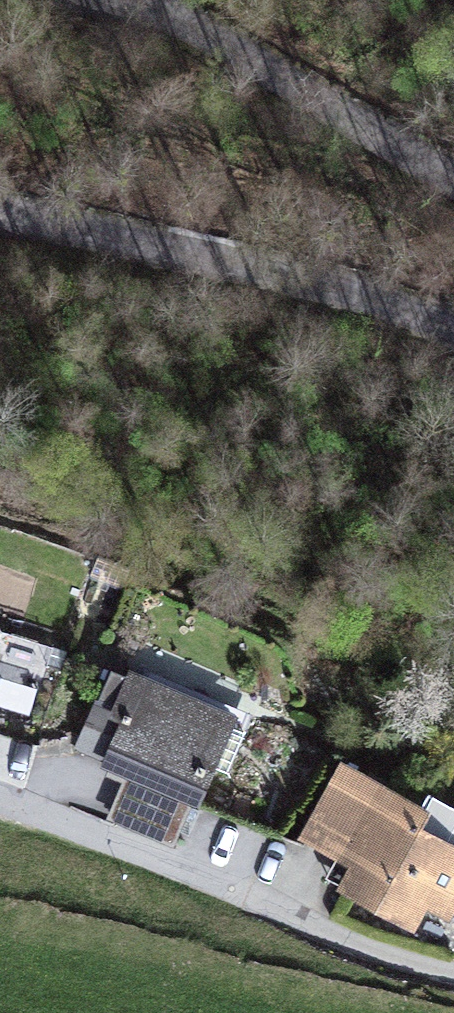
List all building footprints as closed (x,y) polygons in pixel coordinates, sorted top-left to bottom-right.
[(43,675),(45,668),(52,648),(0,632),(0,661),(43,675)] [(145,685),(113,671),(79,749),(135,773),(114,820),(173,846),(208,764),(227,772),(244,732),(226,724),(227,721),(145,685)] [(244,732),(252,714),(152,671),(145,685),(227,721),(226,724),(244,732)] [(314,825),(316,826),(358,848),(361,861),(347,888),(409,922),(421,900),(442,912),(448,901),(453,890),(453,805),(430,792),(421,809),(344,768),(314,825)] [(347,888),(361,861),(358,848),(316,826),(307,843),(337,859),(327,877),(347,888)]
